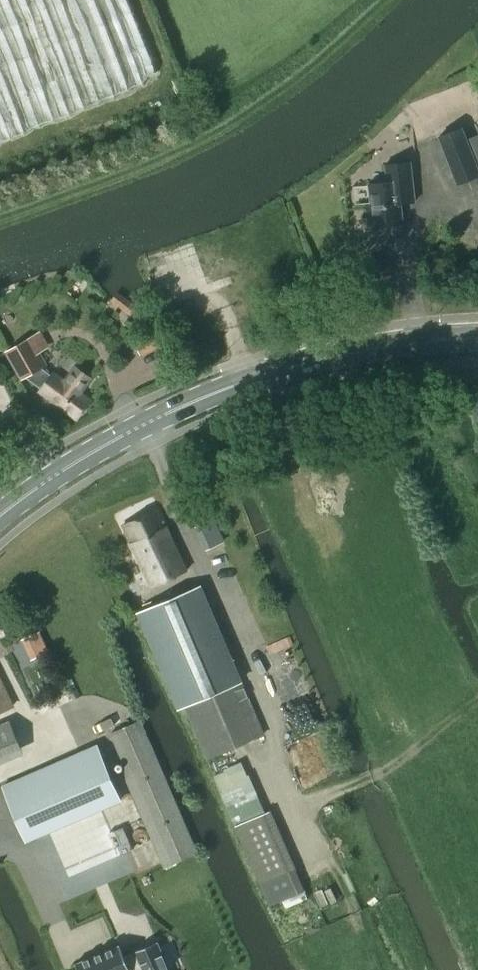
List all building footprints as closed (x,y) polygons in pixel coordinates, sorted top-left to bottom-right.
[(462,126),(438,136),(456,184),(477,176),(477,168),(462,126)] [(372,225),(402,222),(400,203),(414,201),(410,162),(385,164),(386,182),(368,184),(370,204),(365,205),(367,224),(372,223),(372,225)] [(54,371),(52,374),(43,367),(46,365),(38,351),(42,349),(34,334),(6,350),(23,378),(26,377),(41,388),(39,391),(76,420),(91,400),(79,391),(90,378),(76,368),(66,381),(54,371)] [(123,525),(150,582),(184,566),(157,509),(123,525)] [(199,585),(138,612),(179,706),(180,706),(185,704),(186,703),(216,690),(208,672),(234,661),(199,585)] [(11,702),(0,677),(0,707),(11,702)] [(186,703),(185,704),(209,758),(264,734),(262,729),(241,679),(216,690),(186,703)] [(164,867),(198,852),(139,719),(108,733),(164,867)] [(0,724),(0,762),(24,752),(10,720),(0,724)] [(97,743),(1,784),(26,841),(121,800),(97,743)] [(234,825),(233,826),(234,827),(242,845),(278,829),(269,810),(265,812),(234,825)] [(75,962),(79,969),(170,969),(158,940),(134,951),(136,955),(125,959),(118,943),(75,962)]
